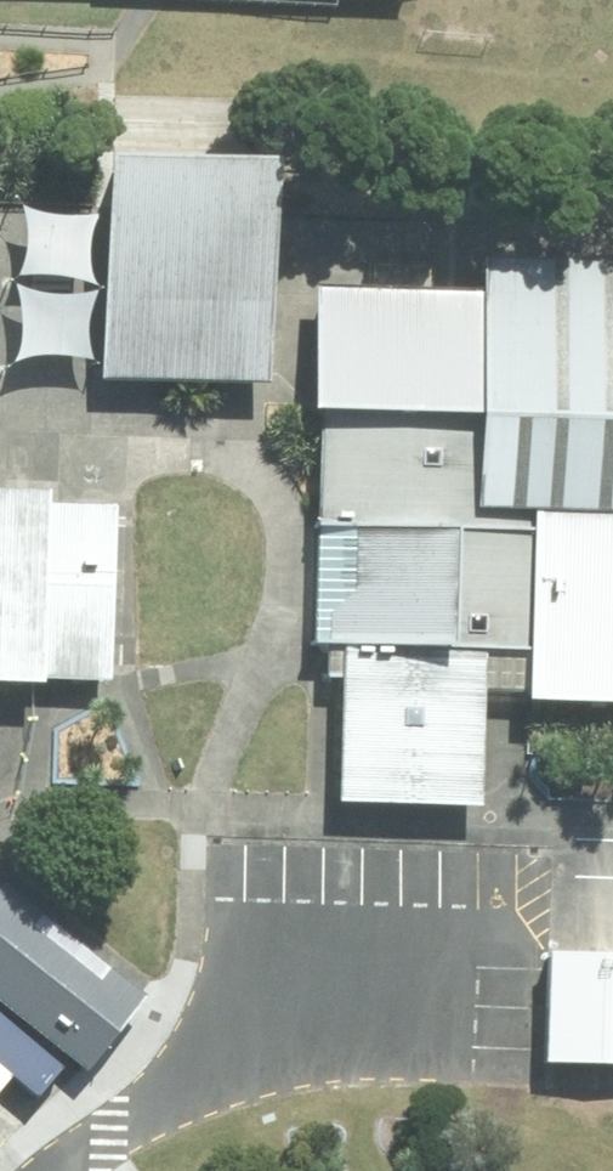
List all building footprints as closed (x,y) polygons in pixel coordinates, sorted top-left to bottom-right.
[(266,190),(99,189),(97,425),(264,426),(266,190)] [(322,468),(612,470),(612,265),(323,263),(322,468)] [(0,501),(0,690),(25,692),(36,502),(0,501)] [(531,527),(527,711),(612,713),(612,529),(531,527)] [(513,539),(290,542),(294,849),(517,846),(513,539)] [(0,919),(0,1037),(82,1110),(149,1037),(8,910),(0,919)] [(540,962),(539,1095),(612,1095),(612,962),(540,962)]
